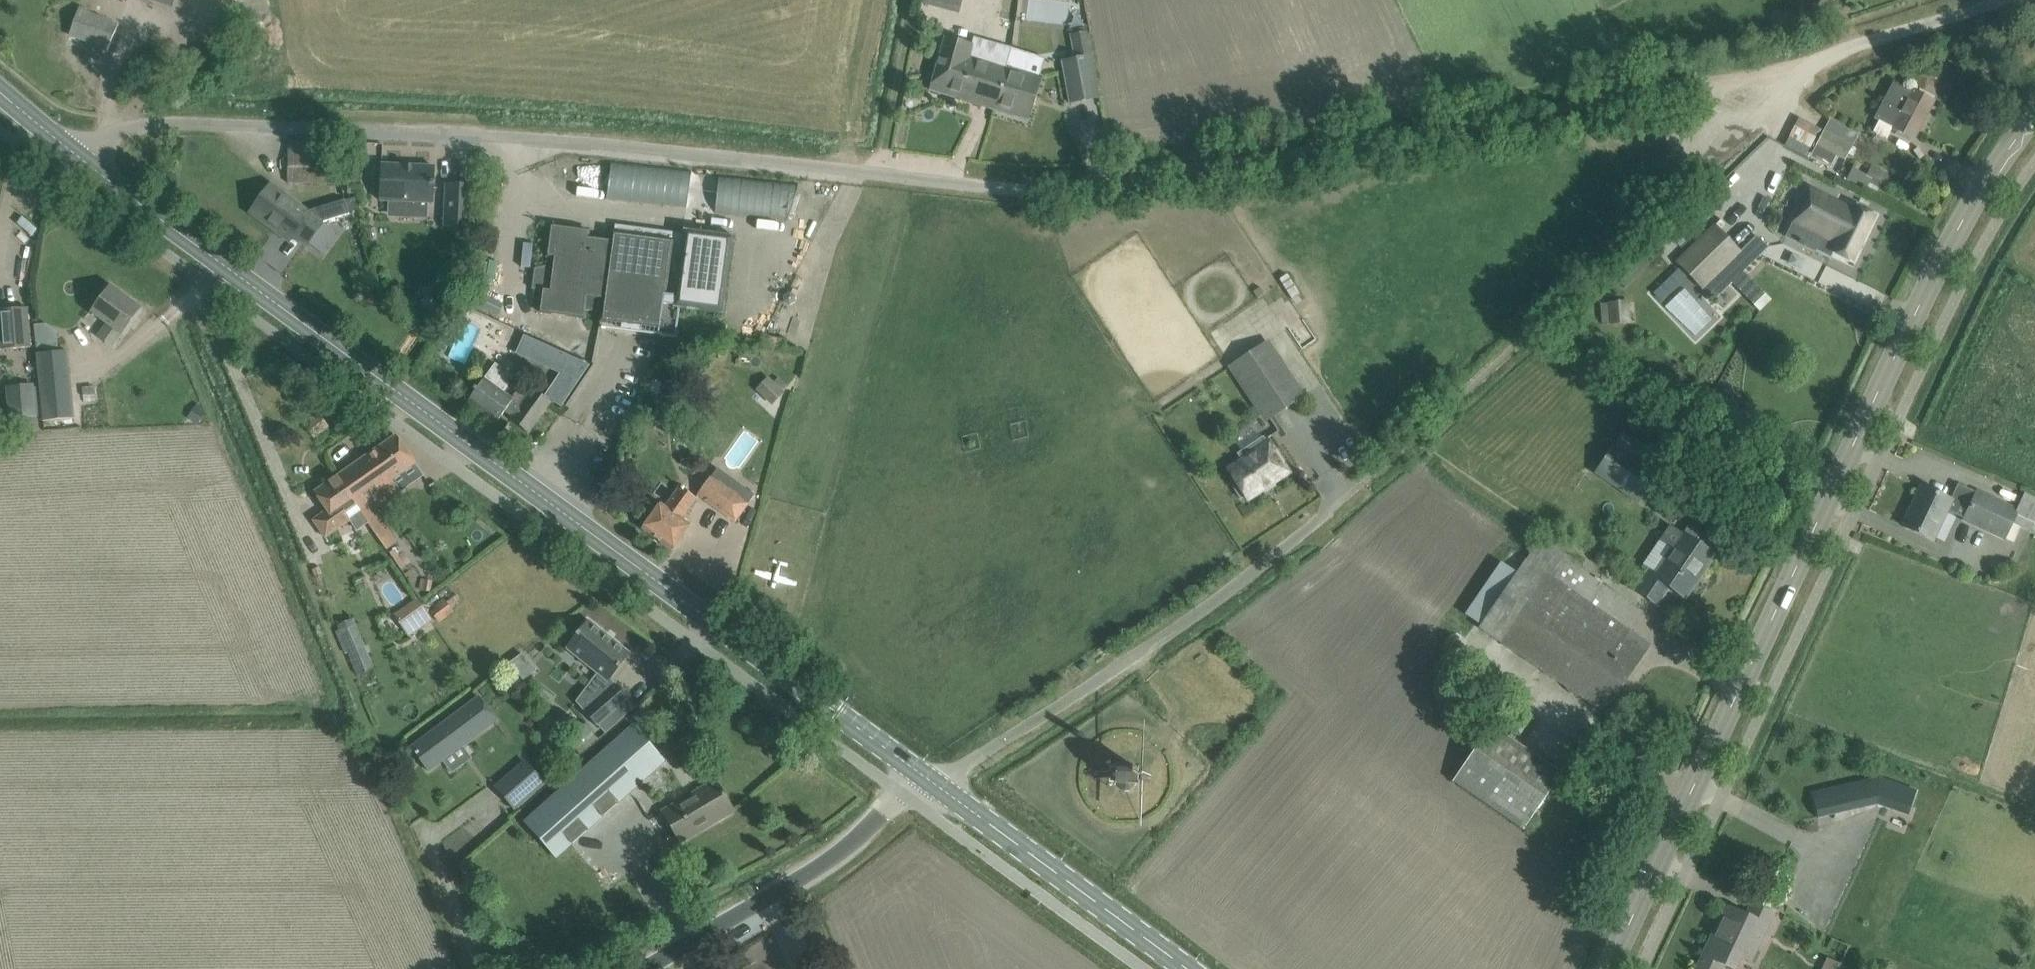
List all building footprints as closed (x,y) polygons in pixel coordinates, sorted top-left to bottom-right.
[(956,9),(959,0),(926,0),(956,9)] [(1028,16),(1066,22),(1069,4),(1046,0),(1030,0),(1028,16)] [(69,34),(108,49),(118,24),(79,9),(69,34)] [(1099,97),(1083,16),(1067,19),(1075,58),(1062,61),(1070,103),(1099,97)] [(937,71),(931,91),(996,111),(1028,120),(1031,111),(1034,101),(1042,76),(1038,74),(1010,66),(1007,65),(1010,53),(1011,51),(977,40),(975,46),(948,37),(937,71)] [(1879,120),(1873,132),(1887,139),(1892,127),(1893,127),(1892,128),(1914,139),(1934,101),(1925,96),(1913,89),(1912,91),(1894,82),(1884,101),(1875,118),(1879,120)] [(1824,130),(1810,157),(1830,168),(1837,155),(1845,160),(1853,146),(1824,130)] [(289,151),(288,182),(334,183),(335,151),(333,152),(333,141),(299,140),(299,151),(289,151)] [(433,202),(435,166),(382,164),(380,200),(433,202)] [(1876,166),(1868,181),(1881,188),(1888,173),(1876,166)] [(716,175),(711,207),(792,221),(798,190),(716,175)] [(472,228),(474,185),(446,184),(444,227),(472,228)] [(271,185),(253,210),(277,227),(275,230),(289,240),(293,234),(307,245),(308,244),(321,253),(335,234),(322,225),(324,222),(350,214),(349,212),(345,200),(309,211),(308,212),(271,185)] [(1853,210),(1810,189),(1794,222),(1822,235),(1815,249),(1831,257),(1834,252),(1852,261),(1874,216),(1855,206),(1853,210)] [(1741,252),(1720,231),(1724,226),(1720,222),(1715,226),(1680,260),(1705,287),(1741,252)] [(532,303),(539,304),(538,313),(585,319),(586,310),(603,312),(602,319),(622,322),(621,330),(640,332),(641,325),(656,327),(655,334),(678,337),(678,335),(677,335),(680,309),(724,315),(735,236),(683,229),(683,233),(615,224),(613,241),(587,238),(588,231),(552,226),(548,254),(554,255),(553,266),(545,265),(534,267),(531,289),(534,289),(532,303)] [(1714,300),(1733,282),(1745,271),(1769,248),(1757,236),(1741,252),(1705,287),(1704,288),(1714,300)] [(1754,304),(1766,292),(1745,271),(1733,282),(1754,304)] [(111,286),(100,302),(92,312),(108,324),(99,336),(112,345),(121,333),(140,307),(111,286)] [(476,304),(498,314),(503,303),(481,293),(476,304)] [(1611,295),(1610,313),(1626,313),(1627,296),(1611,295)] [(31,348),(28,307),(0,309),(0,334),(1,350),(31,348)] [(55,323),(33,324),(34,347),(56,346),(55,323)] [(1269,418),(1300,398),(1265,344),(1234,365),(1269,418)] [(514,416),(512,419),(529,432),(549,404),(532,392),(529,396),(520,390),(514,399),(504,391),(513,378),(493,363),(474,389),(476,391),(468,401),(497,422),(506,410),(514,416)] [(67,367),(37,369),(42,419),(72,417),(67,367)] [(775,406),(787,392),(770,377),(757,391),(775,406)] [(36,416),(32,383),(6,385),(9,418),(36,416)] [(314,438),(329,427),(320,413),(306,425),(314,438)] [(328,510),(312,521),(325,539),(350,522),(357,531),(368,523),(381,541),(387,550),(397,543),(373,509),(383,502),(400,490),(392,479),(416,463),(396,435),(346,470),(338,476),(315,492),(327,509),(328,510)] [(1245,496),(1248,500),(1265,488),(1264,487),(1270,483),(1271,484),(1289,472),(1269,442),(1268,443),(1263,437),(1238,454),(1242,460),(1228,470),(1237,484),(1233,486),(1241,499),(1245,496)] [(1615,443),(1595,474),(1639,503),(1659,472),(1615,443)] [(750,502),(713,477),(700,497),(737,522),(750,502)] [(1904,526),(1933,540),(1947,510),(1962,518),(1961,520),(2005,541),(2013,523),(2031,532),(2034,524),(2034,498),(2024,493),(2015,511),(1956,483),(1949,499),(1922,487),(1904,526)] [(643,529),(672,550),(690,525),(680,518),(695,497),(680,486),(665,507),(661,504),(643,529)] [(1654,571),(1651,575),(1685,598),(1714,555),(1697,544),(1681,532),(1669,525),(1659,540),(1669,548),(1654,571)] [(1630,630),(1643,612),(1539,541),(1480,628),(1604,713),(1651,644),(1630,630)] [(454,610),(444,598),(435,605),(436,607),(431,611),(440,622),(454,610)] [(420,603),(409,610),(419,624),(430,617),(420,603)] [(567,648),(611,681),(632,653),(588,620),(567,648)] [(375,668),(356,624),(339,632),(358,676),(375,668)] [(521,679),(535,668),(522,650),(507,661),(521,679)] [(616,683),(584,711),(597,726),(629,698),(616,683)] [(461,745),(462,746),(496,720),(479,697),(411,747),(429,770),(455,750),(455,749),(461,745)] [(538,725),(544,732),(547,730),(551,735),(561,727),(551,714),(538,725)] [(633,725),(525,821),(557,857),(635,788),(634,787),(627,779),(657,752),(633,725)] [(1453,781),(1524,830),(1562,774),(1490,726),(1453,781)] [(515,811),(546,783),(526,760),(494,788),(515,811)] [(1112,774),(1113,779),(1125,791),(1130,791),(1142,778),(1142,774),(1129,762),(1124,762),(1112,774)] [(1876,776),(1855,780),(1860,805),(1878,801),(1887,805),(1908,812),(1916,789),(1897,783),(1876,776)] [(680,838),(710,820),(711,823),(733,810),(716,781),(663,812),(680,842),(681,841),(680,838)] [(1840,784),(1811,790),(1812,793),(1817,815),(1846,809),(1840,784)] [(1703,955),(1704,956),(1698,968),(1719,968),(1722,964),(1732,968),(1735,968),(1741,956),(1753,962),(1777,913),(1753,901),(1747,915),(1727,906),(1703,955)] [(1822,968),(1839,968),(1841,962),(1826,958),(1822,968)]
